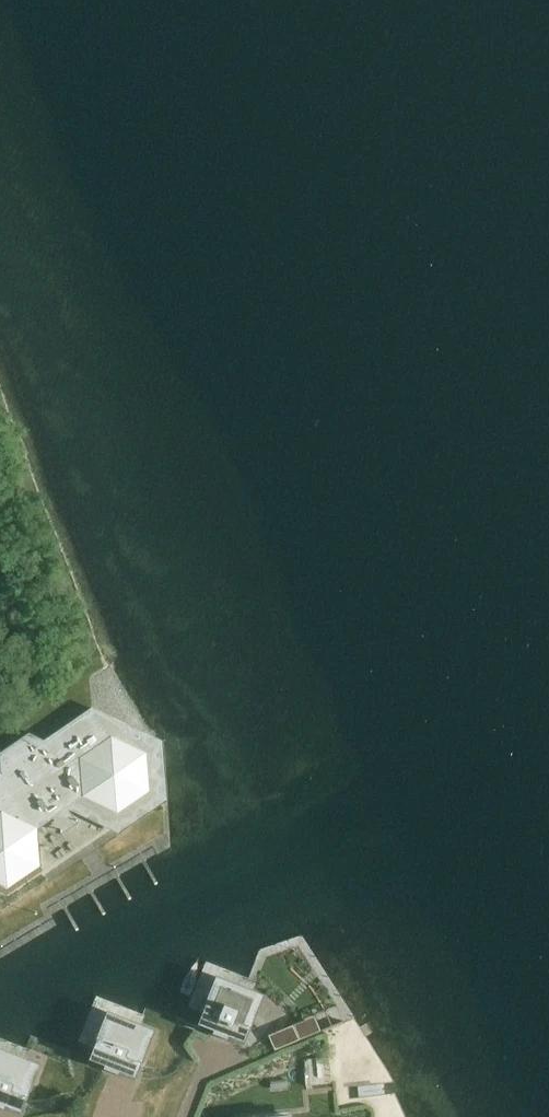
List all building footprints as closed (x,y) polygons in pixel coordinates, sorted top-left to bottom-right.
[(7,887),(39,865),(36,827),(83,795),(117,812),(148,790),(146,752),(144,751),(130,744),(128,744),(127,726),(127,725),(92,708),(62,729),(46,740),(28,732),(3,749),(13,763),(0,771),(0,883),(7,887)] [(218,980),(210,1000),(206,999),(204,1005),(202,1012),(198,1022),(196,1026),(243,1044),(249,1029),(250,1029),(253,1022),(252,1022),(262,997),(218,980)] [(153,1033),(110,1016),(102,1036),(97,1034),(95,1040),(96,1040),(93,1046),(88,1058),(87,1061),(134,1080),(140,1065),(141,1065),(144,1057),(143,1057),(153,1033)] [(20,1114),(26,1099),(27,1099),(29,1092),(29,1091),(38,1067),(0,1052),(0,1106),(20,1114)]
